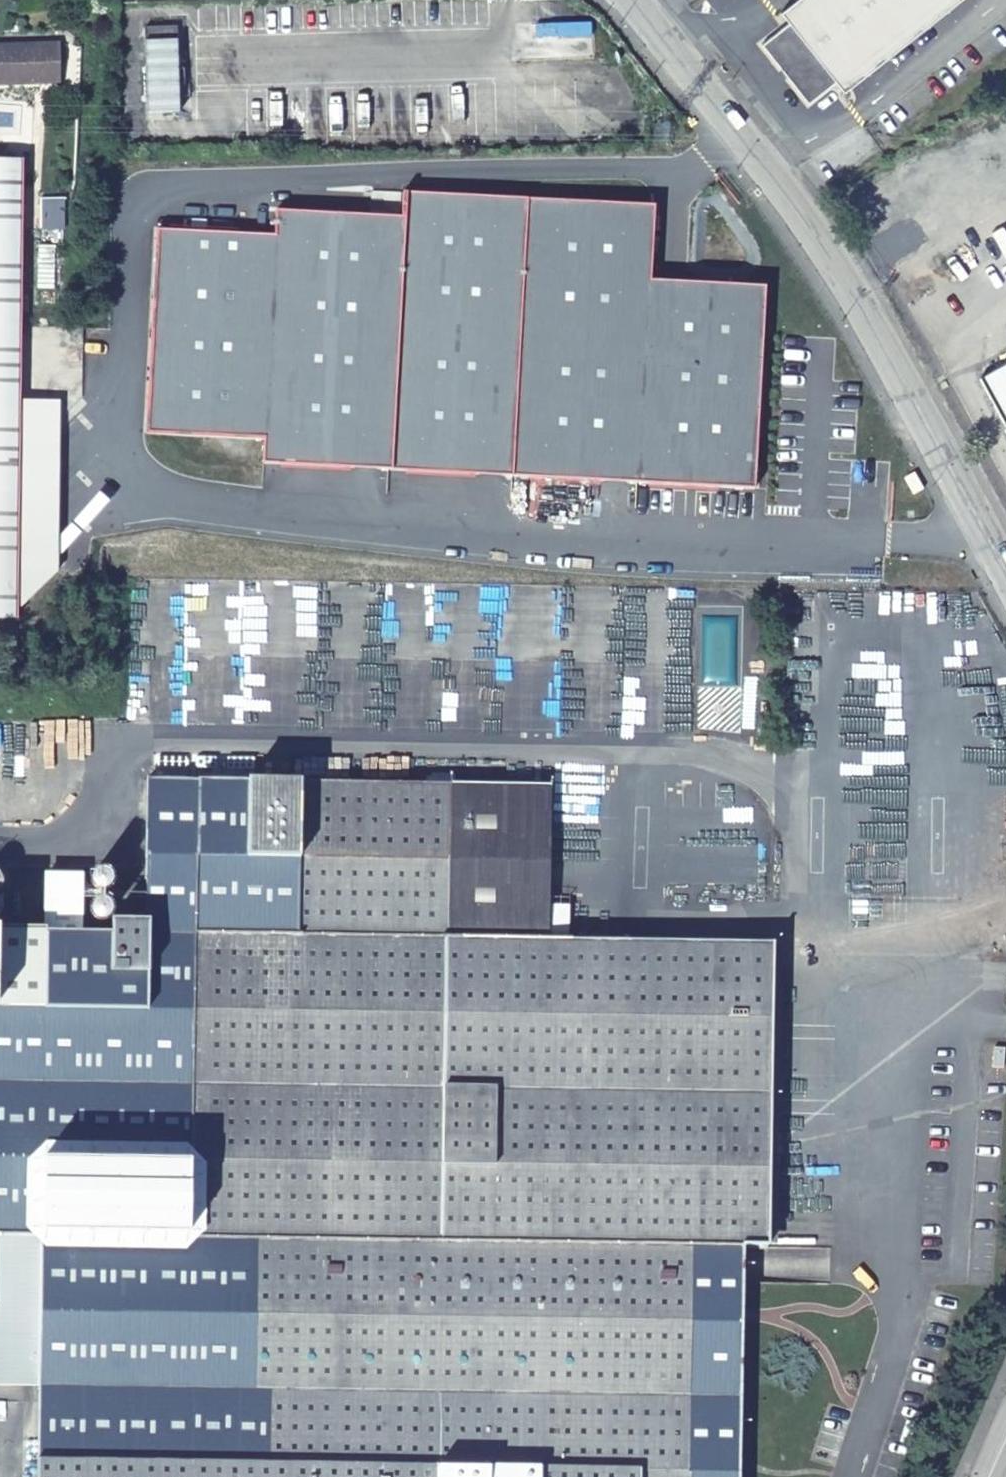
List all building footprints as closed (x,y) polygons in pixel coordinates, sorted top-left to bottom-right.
[(769,47),(818,106),(845,84),(854,94),(972,0),(806,0),(788,14),(797,24),(769,47)] [(144,25),(144,111),(173,112),(174,25),(144,25)] [(0,37),(0,71),(69,72),(69,37),(0,37)] [(0,149),(0,607),(32,607),(33,149),(0,149)] [(267,454),(758,488),(773,288),(660,280),(664,206),(412,187),(410,212),(285,205),(283,228),(165,220),(152,421),(269,429),(267,454)] [(979,381),(1005,432),(1005,367),(979,381)] [(45,1101),(49,1096),(194,1100),(194,1235),(260,1238),(258,1389),(275,1391),(274,1427),(267,1465),(268,1471),(269,1476),(736,1476),(741,1241),(745,943),(548,937),(449,934),(452,788),(151,780),(148,916),(118,916),(118,931),(86,930),(85,874),(50,874),(51,927),(0,926),(0,1100),(45,1101)] [(449,934),(548,937),(553,790),(452,788),(449,934)] [(770,944),(745,943),(741,1241),(765,1241),(770,944)] [(39,1384),(37,1476),(269,1476),(268,1471),(267,1465),(274,1427),(275,1391),(258,1389),(260,1238),(194,1235),(194,1100),(49,1096),(45,1101),(0,1100),(0,1384),(39,1384)]
